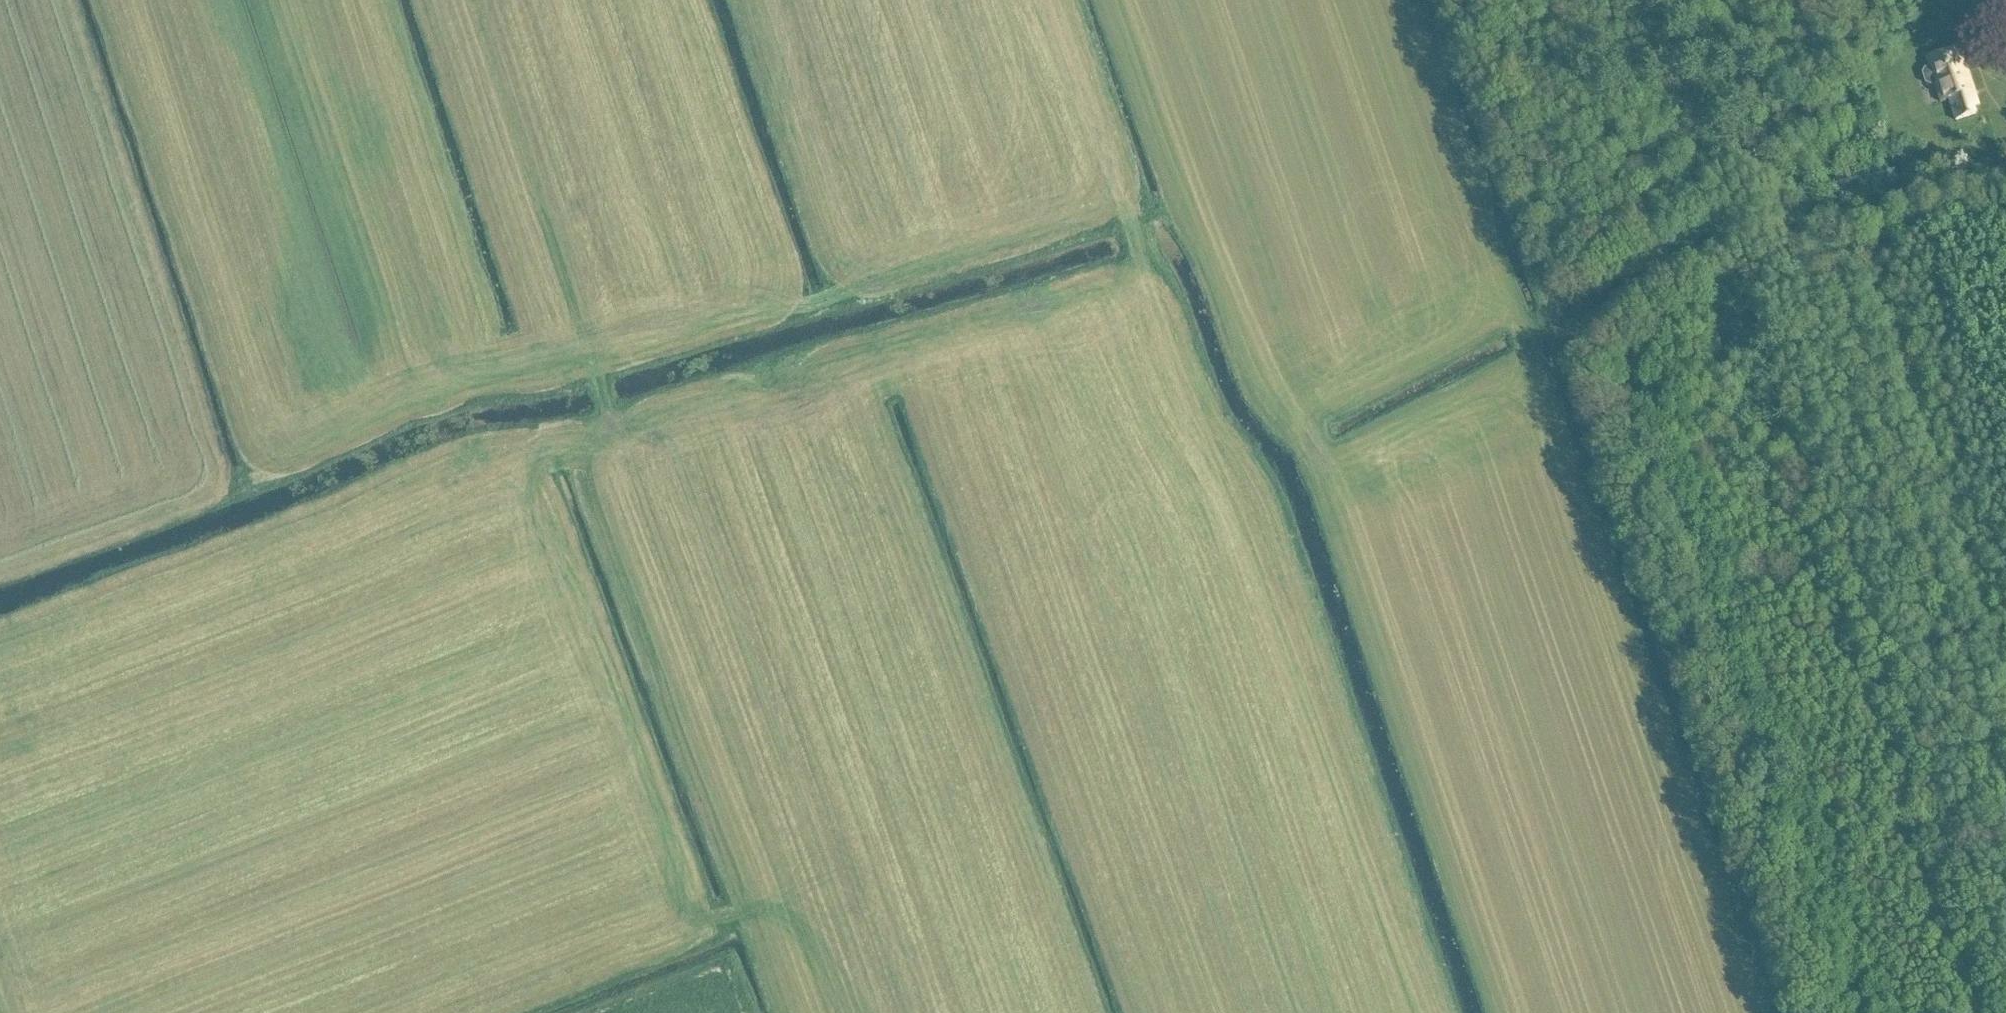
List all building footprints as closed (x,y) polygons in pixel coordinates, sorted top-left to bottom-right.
[(1927,59),(1930,68),(1925,69),(1923,74),(1926,85),(1931,87),(1937,85),(1943,103),(1952,100),(1959,120),(1977,114),(1975,107),(1980,105),(1960,47),(1927,59)]
